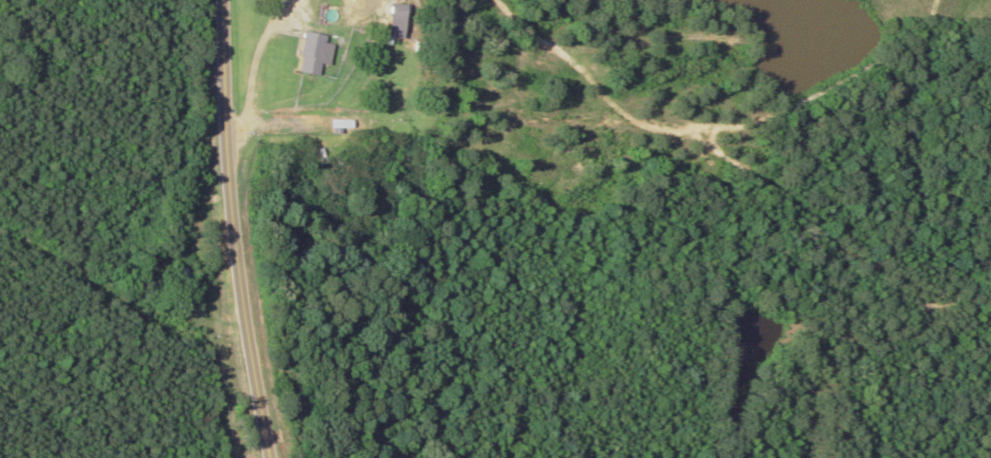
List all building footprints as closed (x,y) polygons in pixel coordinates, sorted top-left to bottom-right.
[(307,76),(314,36),(292,32),(286,73),(307,76)]
